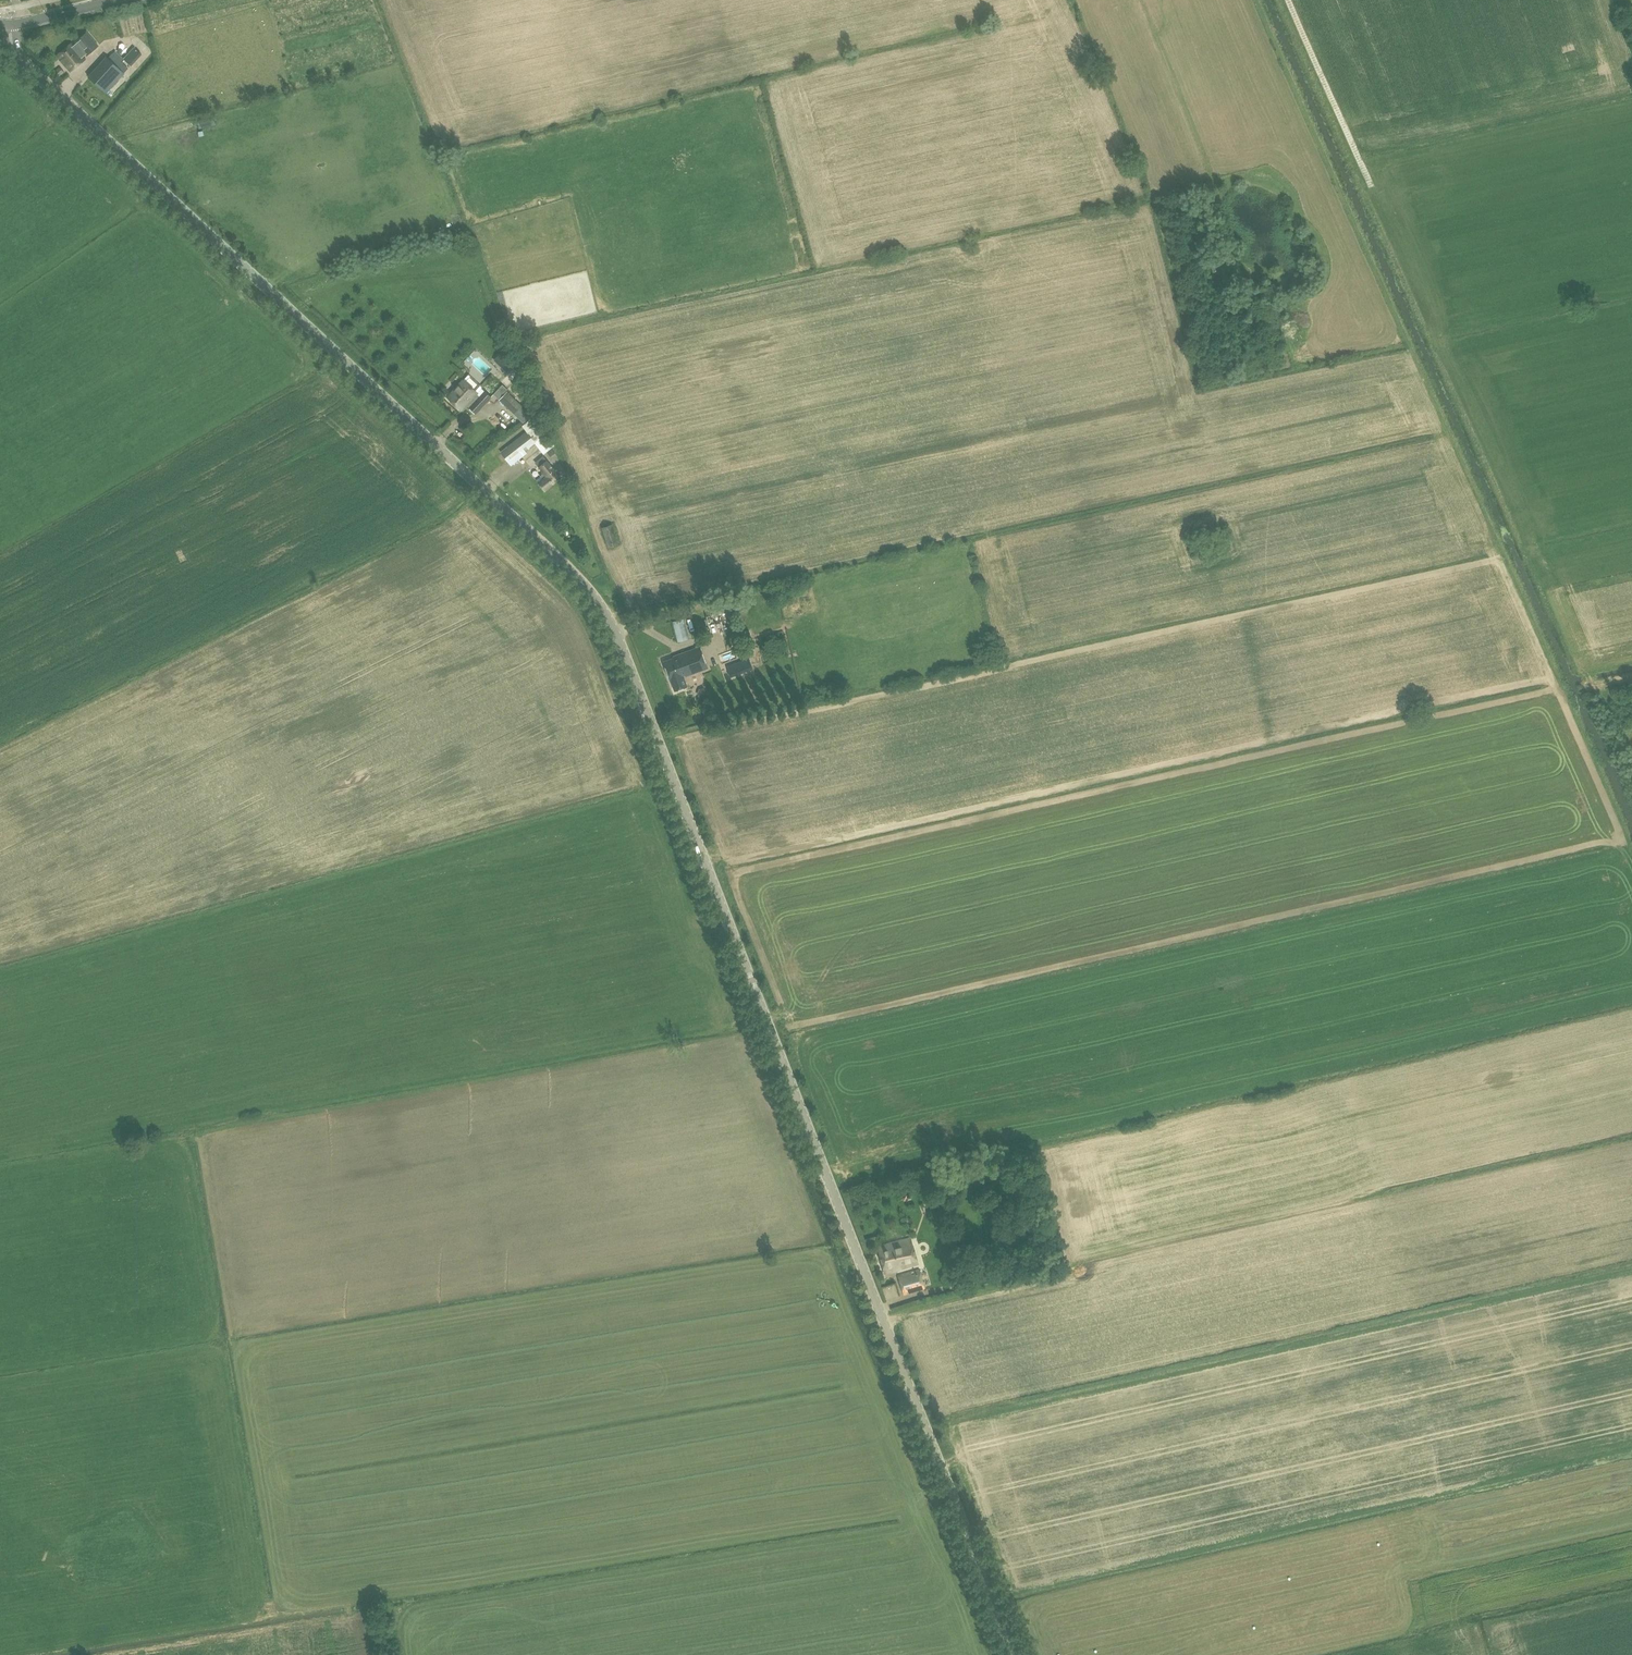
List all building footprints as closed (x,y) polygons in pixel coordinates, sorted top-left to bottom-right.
[(87,55),(98,46),(87,33),(76,42),(77,43),(74,45),(71,43),(57,55),(71,72),(85,59),(83,57),(86,54),(87,55)] [(132,66),(138,59),(143,54),(138,50),(135,46),(124,58),(132,66)] [(125,73),(107,56),(89,76),(107,93),(125,73)] [(60,67),(55,71),(59,76),(64,71),(60,67)] [(501,365),(508,371),(513,365),(507,359),(501,365)] [(467,374),(477,383),(485,373),(475,364),(467,374)] [(478,392),(464,379),(448,396),(462,409),(468,403),(471,406),(470,407),(476,413),(492,396),(485,390),(480,396),(477,393),(478,392)] [(508,388),(503,384),(494,393),(499,398),(508,388)] [(512,396),(505,404),(517,415),(525,407),(512,396)] [(527,431),(536,442),(544,452),(546,450),(550,446),(553,444),(540,427),(544,425),(537,416),(524,426),(527,431)] [(525,450),(536,442),(527,431),(501,451),(512,464),(527,453),(525,450)] [(549,455),(554,451),(550,446),(546,450),(549,455)] [(540,466),(539,466),(544,472),(541,475),(543,478),(539,482),(545,489),(561,476),(555,469),(547,460),(543,456),(536,462),(540,466)] [(477,465),(484,471),(488,467),(481,461),(477,465)] [(619,544),(613,524),(602,527),(608,547),(619,544)] [(705,611),(707,632),(714,631),(714,626),(724,625),(722,609),(705,611)] [(690,638),(684,618),(673,621),(678,641),(690,638)] [(687,685),(683,675),(685,674),(686,676),(708,668),(699,646),(673,656),(673,658),(665,661),(675,689),(687,685)] [(751,669),(747,658),(743,659),(727,665),(731,676),(747,671),(751,669)] [(704,687),(699,688),(698,692),(700,697),(706,694),(704,687)] [(934,1183),(924,1185),(925,1193),(936,1191),(934,1183)] [(878,1246),(884,1273),(918,1263),(910,1238),(878,1246)] [(925,1288),(923,1283),(921,1274),(919,1268),(898,1274),(904,1293),(925,1288)]
